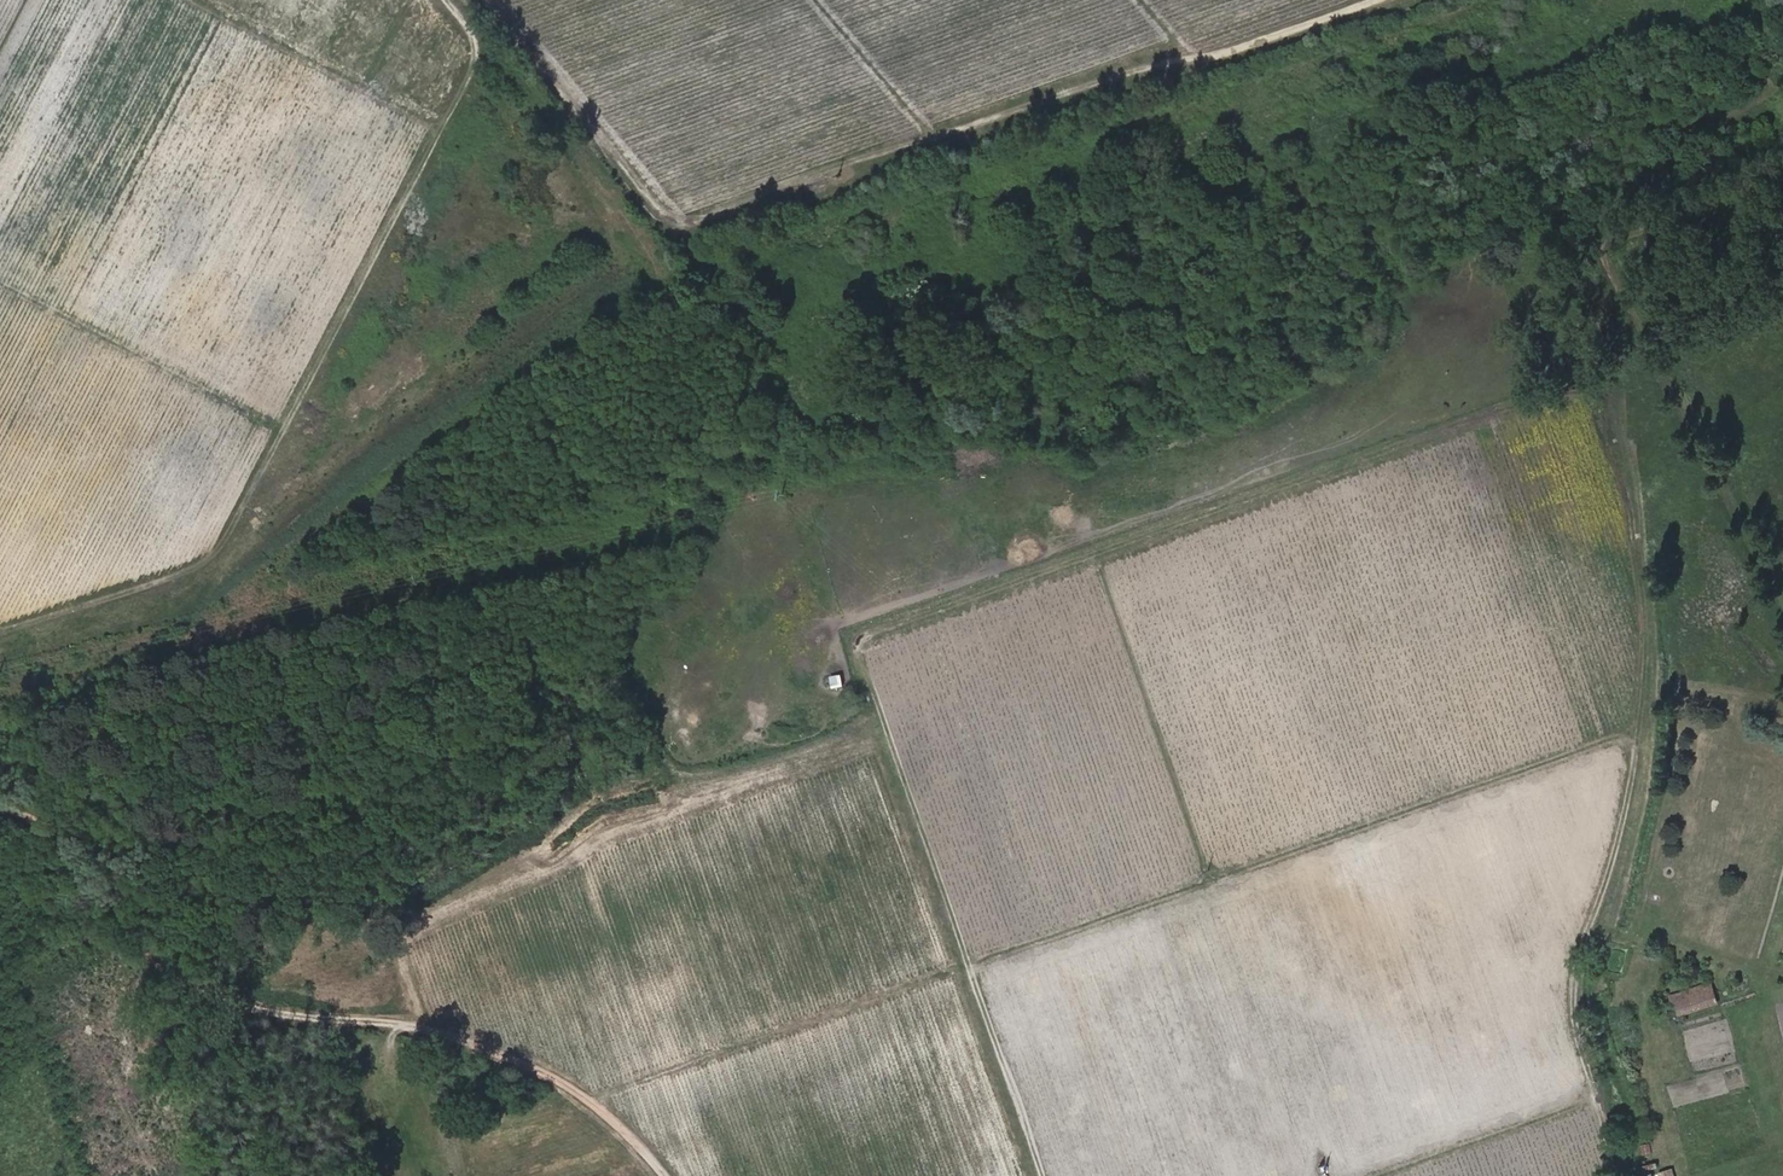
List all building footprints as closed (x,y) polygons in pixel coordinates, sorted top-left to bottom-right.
[(1703,993),(1664,1010),(1671,1029),(1711,1012),(1703,993)]
